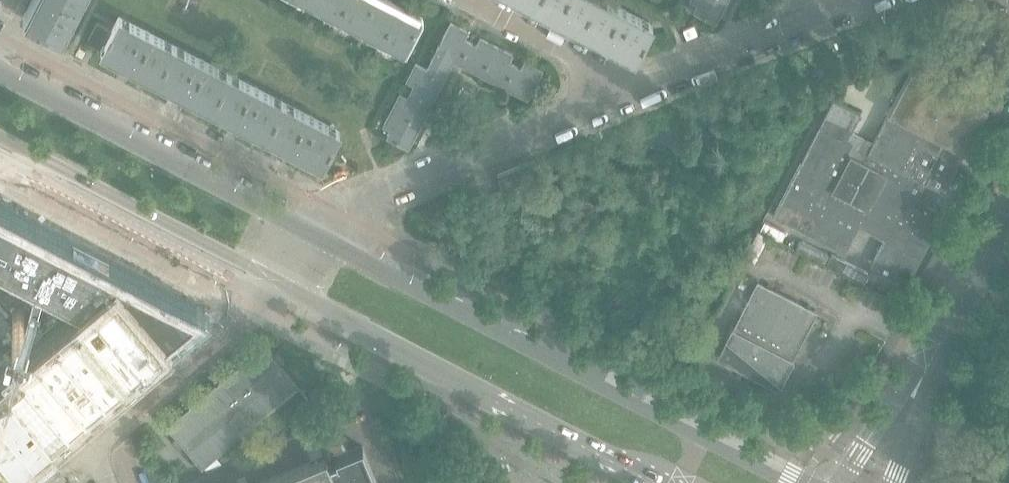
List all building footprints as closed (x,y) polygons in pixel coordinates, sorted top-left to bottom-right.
[(79,0),(36,0),(26,19),(60,37),(79,0)] [(347,0),(319,0),(315,7),(337,18),(347,0)] [(375,0),(347,0),(337,18),(359,30),(375,0)] [(398,9),(381,0),(375,0),(359,30),(381,41),(398,9)] [(533,5),(556,17),(555,18),(564,23),(565,21),(583,31),(599,0),(536,0),(533,5)] [(621,7),(607,0),(599,0),(583,31),(602,40),(601,42),(610,47),(611,45),(635,57),(652,23),(621,7)] [(726,0),(692,0),(698,3),(694,11),(715,21),(726,0)] [(403,53),(420,20),(398,9),(381,41),(403,53)] [(175,44),(152,32),(119,15),(111,29),(97,22),(88,40),(102,47),(101,49),(125,62),(124,63),(133,68),(134,66),(158,79),(175,44)] [(459,62),(470,42),(463,38),(467,31),(450,22),(436,50),(432,60),(448,68),(453,59),(459,62)] [(482,74),(496,46),(480,38),(476,45),(470,42),(459,62),(482,74)] [(230,73),(206,61),(175,44),(158,79),(179,90),(179,91),(187,96),(188,96),(188,94),(212,107),(230,73)] [(514,65),(508,61),(512,54),(496,46),(482,74),(504,85),(514,65)] [(431,101),(448,68),(432,60),(427,69),(415,63),(407,80),(414,83),(411,90),(431,101)] [(527,97),(541,69),(525,61),(521,68),(514,65),(504,85),(527,97)] [(871,266),(907,285),(944,213),(904,192),(913,175),(944,191),(987,108),(911,69),(873,142),(850,130),(859,113),(833,100),(773,216),(844,253),(858,226),(884,239),(871,266)] [(285,101),(252,84),(230,73),(212,107),(234,118),(233,120),(239,122),(242,124),(243,123),(267,135),(285,101)] [(419,125),(430,103),(431,101),(411,90),(407,97),(400,93),(391,110),(419,125)] [(340,130),(307,113),(285,101),(267,135),(289,147),(288,148),(297,153),(298,151),(322,164),(340,130)] [(408,146),(419,125),(391,110),(384,124),(391,128),(387,136),(408,146)] [(528,176),(536,172),(532,161),(523,164),(501,173),(506,185),(528,176)] [(12,456),(191,305),(0,206),(0,266),(82,308),(0,377),(0,466),(12,456)] [(868,273),(831,254),(827,264),(863,283),(868,273)] [(720,357),(773,384),(776,386),(777,382),(781,385),(794,359),(790,357),(814,312),(758,284),(735,328),(731,327),(725,339),(728,341),(720,357)] [(247,423),(296,383),(280,364),(284,360),(277,351),(272,356),(265,348),(194,407),(201,415),(172,439),(180,448),(184,444),(198,460),(245,420),(247,423)] [(362,447),(363,447),(362,445),(336,456),(337,460),(330,463),(326,454),(325,455),(257,482),(377,482),(362,447)]
